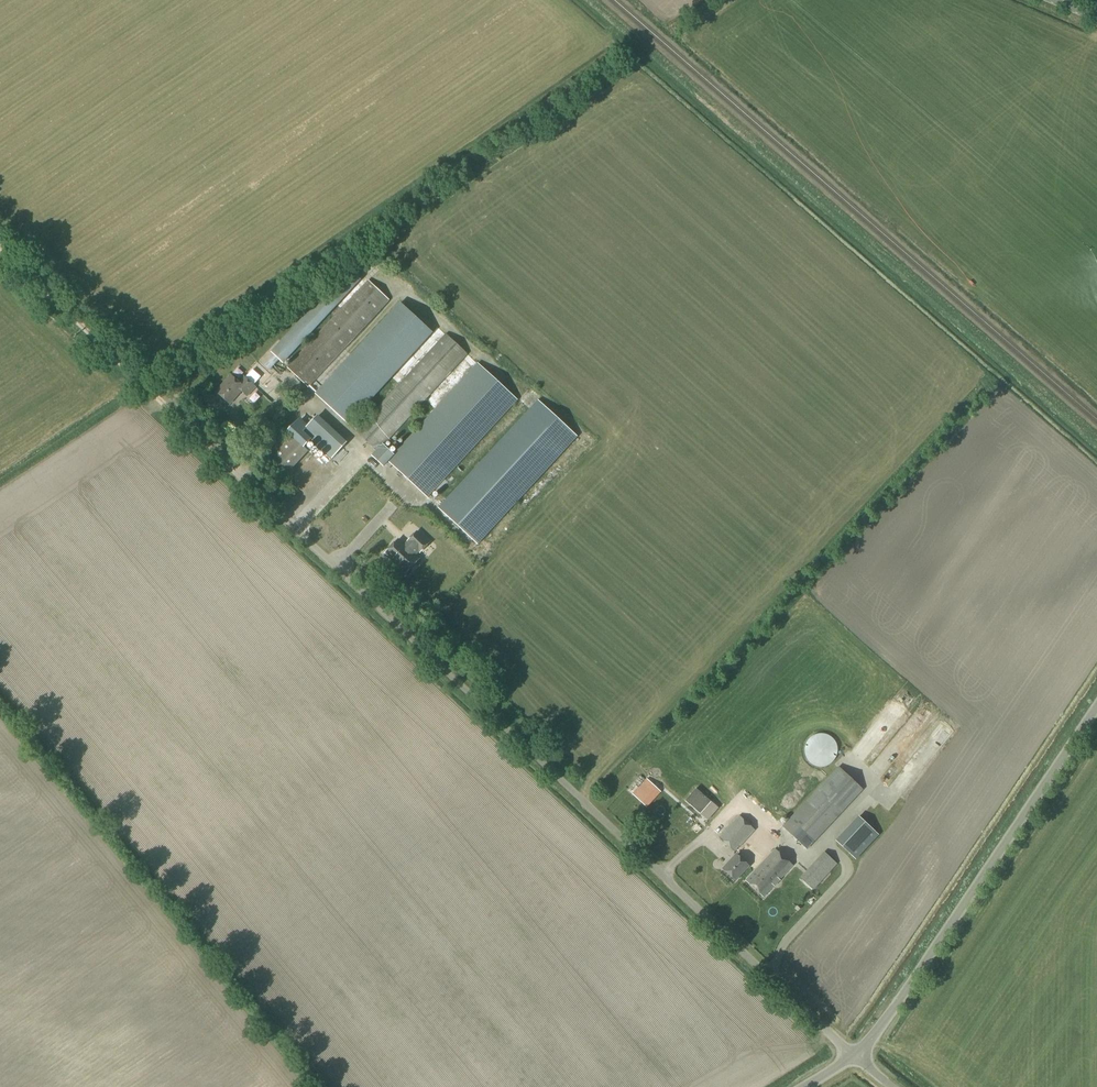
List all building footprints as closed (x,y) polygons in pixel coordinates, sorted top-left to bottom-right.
[(283,364),(362,280),(349,268),(271,352),(283,364)] [(308,387),(389,300),(369,281),(288,368),(308,387)] [(430,330),(400,302),(315,394),(348,426),(388,383),(393,387),(441,335),(440,331),(434,326),(430,330)] [(394,455),(384,446),(467,355),(446,335),(356,432),(377,451),(372,456),(383,467),(388,461),(428,498),(517,401),(477,363),(394,455)] [(244,377),(239,382),(231,376),(216,392),(229,404),(241,391),(247,396),(255,387),(244,377)] [(263,411),(265,413),(273,422),(291,401),(281,392),(263,411)] [(577,437),(538,401),(439,508),(478,544),(577,437)] [(264,459),(284,477),(308,451),(303,447),(309,440),(330,459),(345,443),(316,415),(306,426),(298,419),(285,433),(287,435),(264,459)] [(391,563),(392,562),(405,575),(409,570),(411,570),(415,566),(415,564),(419,559),(415,556),(418,553),(419,554),(429,543),(416,531),(404,545),(397,539),(383,554),(387,558),(386,558),(391,563)] [(902,733),(908,739),(917,729),(911,723),(902,733)] [(821,767),(822,767),(824,767),(825,767),(827,766),(828,766),(829,765),(830,764),(832,763),(833,762),(834,761),(834,760),(835,759),(836,758),(836,756),(837,755),(837,753),(837,752),(837,751),(837,749),(837,748),(837,746),(836,745),(836,744),(835,742),(834,741),(834,740),(833,739),(832,738),(830,737),(829,736),(828,736),(827,735),(825,735),(824,734),(822,734),(821,734),(819,734),(818,734),(817,735),(815,735),(814,736),(813,736),(811,737),(810,738),(809,739),(808,740),(807,741),(807,742),(806,744),(805,745),(805,746),(805,748),(804,749),(804,751),(804,752),(805,753),(805,755),(805,756),(806,758),(807,759),(807,760),(808,761),(809,762),(810,763),(811,764),(813,765),(814,766),(815,766),(817,767),(818,767),(819,767),(821,767)] [(807,849),(862,790),(838,767),(783,827),(807,849)] [(646,779),(633,793),(646,805),(659,791),(646,779)] [(737,852),(740,849),(738,848),(754,830),(740,816),(720,838),(735,851),(737,852)] [(835,841),(855,860),(856,860),(880,835),(859,816),(835,841)] [(676,827),(665,839),(673,847),(685,835),(676,827)] [(740,876),(758,857),(744,844),(740,849),(737,852),(738,853),(737,855),(723,869),(735,880),(740,876)] [(809,870),(820,880),(843,854),(833,844),(809,870)] [(793,865),(791,864),(775,849),(759,866),(758,865),(762,861),(758,857),(740,876),(763,897),(793,865)]
